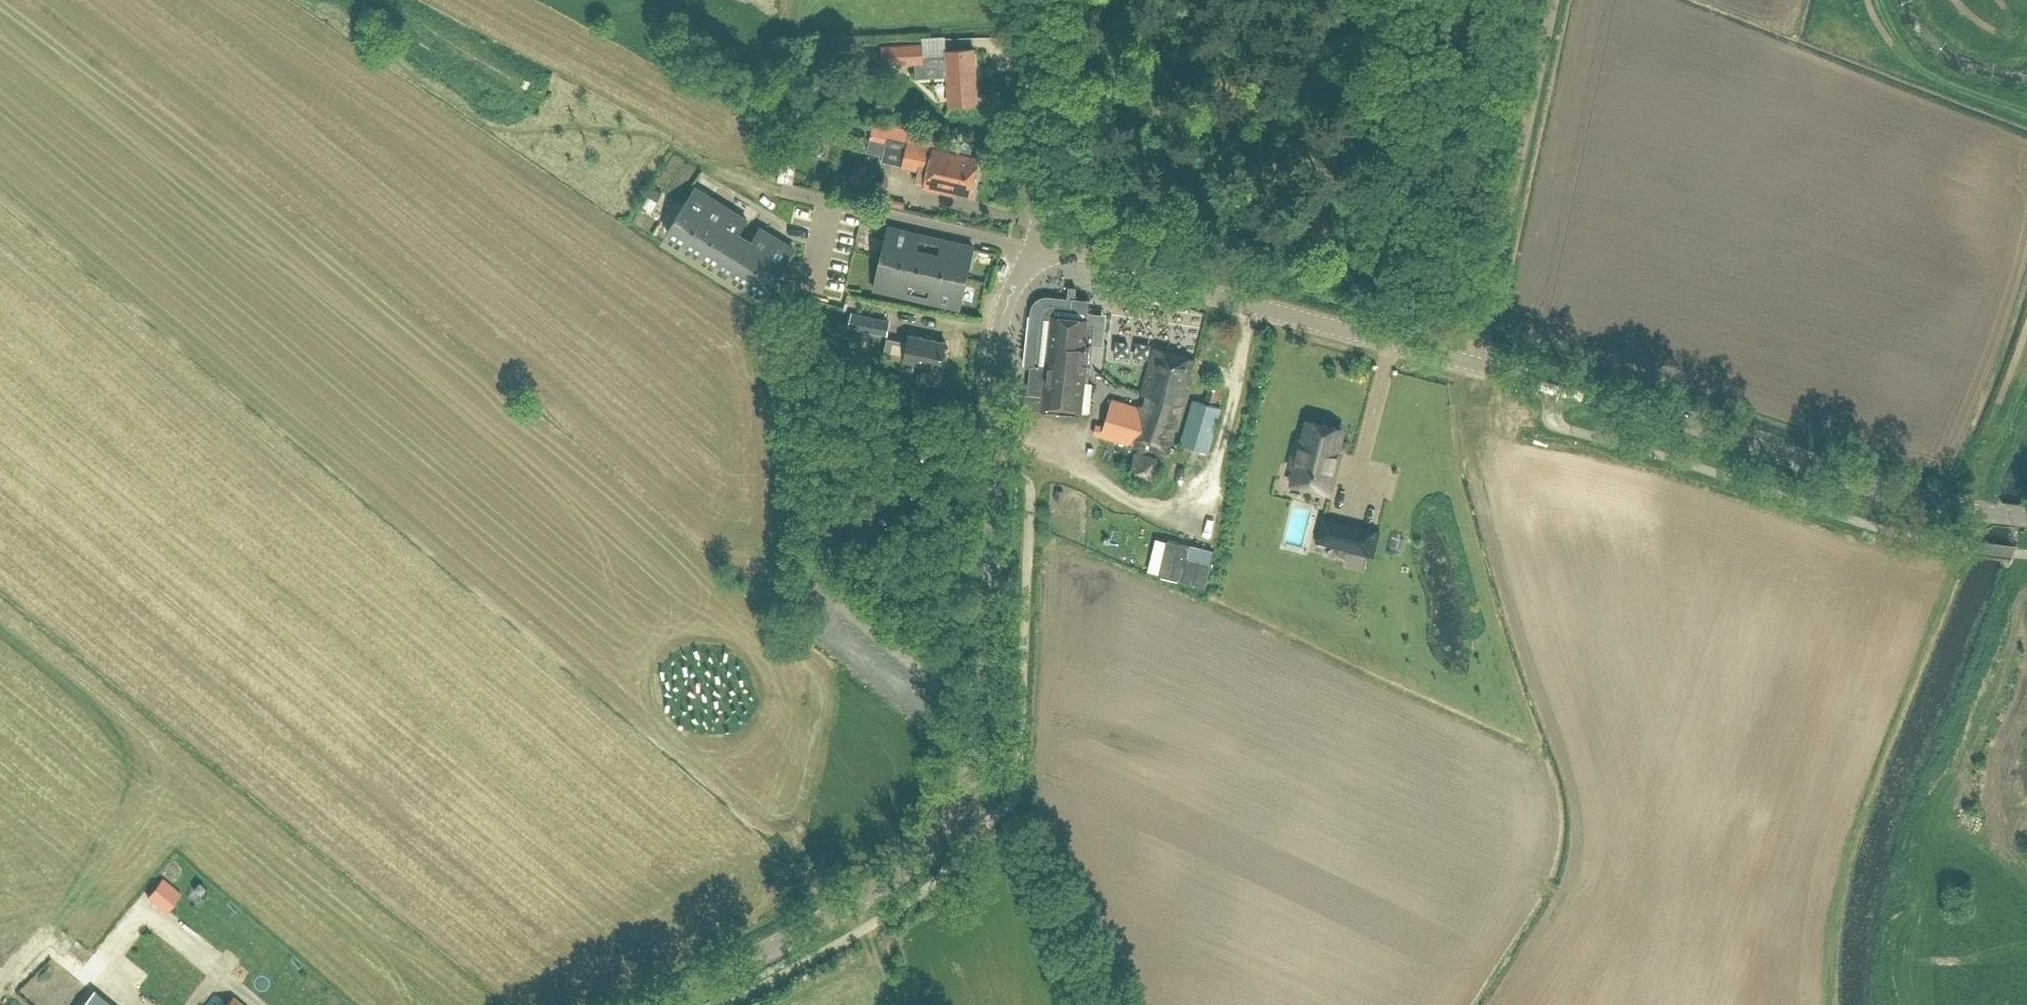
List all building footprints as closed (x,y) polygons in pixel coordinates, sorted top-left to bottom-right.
[(978,104),(975,47),(946,48),(946,53),(923,54),(922,42),(882,44),(883,63),(916,61),(917,77),(947,76),(949,106),(978,104)] [(924,184),(924,186),(956,194),(957,191),(968,194),(972,191),(981,157),(935,146),(938,135),(910,129),(901,164),(919,169),(916,182),(924,184)] [(684,202),(667,229),(767,293),(784,266),(783,265),(793,248),(759,226),(748,243),(736,236),(747,219),(696,186),(685,203),(684,202)] [(864,244),(869,232),(854,226),(849,239),(864,244)] [(873,284),(873,285),(928,299),(930,292),(962,299),(967,277),(960,275),(967,247),(974,249),(974,248),(919,235),(918,242),(885,234),(880,256),(887,258),(880,286),(873,284)] [(1030,311),(1028,336),(1025,360),(1032,367),(1031,380),(1030,392),(1025,392),(1024,399),(1023,407),(1056,410),(1090,414),(1091,398),(1092,383),(1088,382),(1085,382),(1086,375),(1086,367),(1090,367),(1091,359),(1091,350),(1088,350),(1089,346),(1089,342),(1090,342),(1092,342),(1093,334),(1094,326),(1090,325),(1087,325),(1089,309),(1090,299),(1082,299),(1075,298),(1075,292),(1076,287),(1069,286),(1068,292),(1068,297),(1058,296),(1049,295),(1048,295),(1046,295),(1043,296),(1040,297),(1038,299),(1036,300),(1034,302),(1033,304),(1032,306),(1031,307),(1031,310),(1030,311)] [(849,327),(888,334),(891,318),(852,310),(849,327)] [(946,358),(943,357),(947,340),(910,332),(908,341),(887,337),(883,356),(903,360),(903,362),(921,366),(918,381),(941,386),(946,358)] [(875,352),(876,339),(862,337),(861,351),(875,352)] [(1155,347),(1142,393),(1144,393),(1141,406),(1112,398),(1102,437),(1129,444),(1129,443),(1170,454),(1191,380),(1189,379),(1195,358),(1155,347)] [(1180,443),(1210,452),(1217,428),(1223,407),(1193,398),(1180,443)] [(1336,451),(1341,428),(1308,420),(1303,440),(1297,439),(1290,466),(1296,467),(1310,471),(1309,474),(1311,475),(1308,486),(1330,491),(1337,461),(1333,460),(1336,451)] [(1154,481),(1159,459),(1136,452),(1130,476),(1153,482),(1154,481)] [(1340,548),(1346,523),(1323,517),(1317,542),(1340,548)] [(1189,546),(1166,541),(1158,575),(1204,586),(1210,563),(1186,558),(1189,546)] [(94,987),(79,1004),(115,1004),(94,987)] [(233,996),(225,1004),(244,1004),(233,996)]
